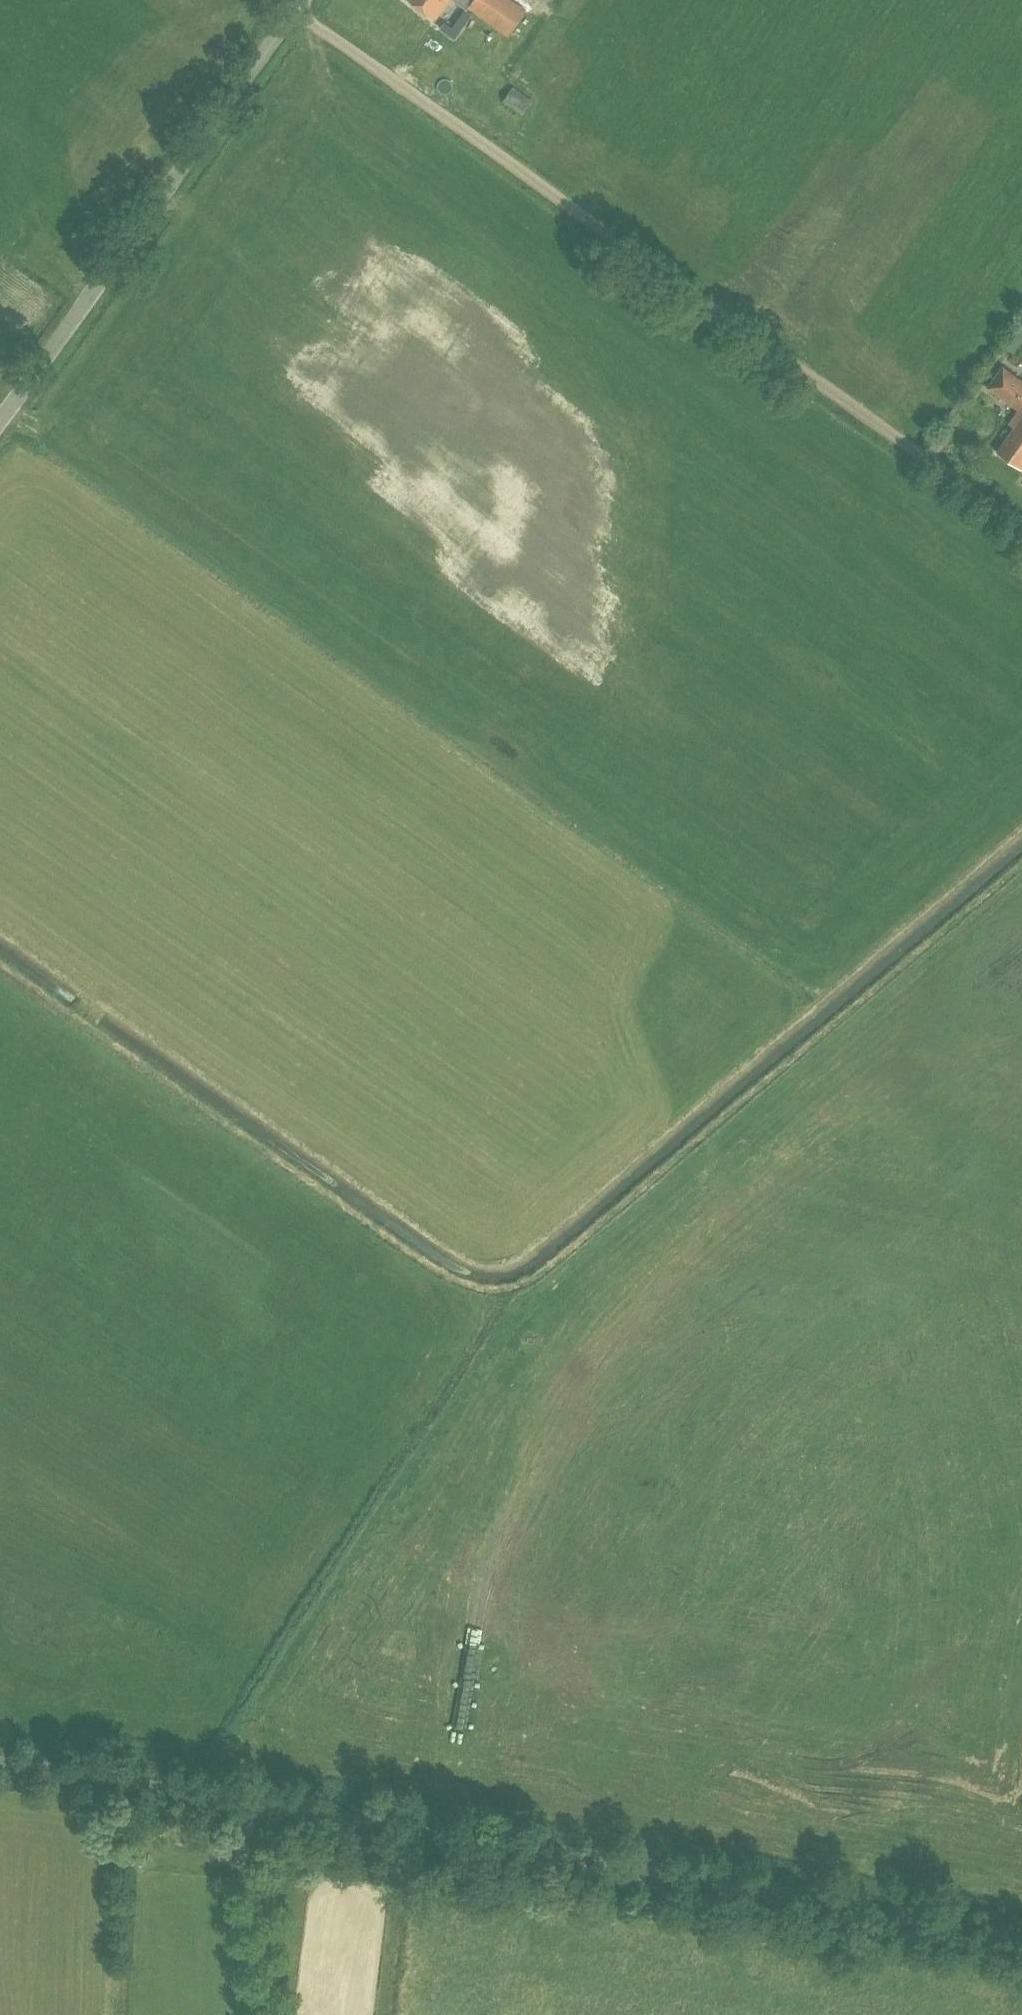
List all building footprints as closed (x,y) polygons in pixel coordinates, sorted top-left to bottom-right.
[(436,17),(448,0),(412,0),(436,17)] [(513,0),(455,0),(467,8),(469,6),(508,34),(526,9),(513,0)] [(503,101),(522,114),(532,99),(513,86),(503,101)] [(1004,365),(988,387),(1020,410),(1010,424),(1013,426),(997,449),(1021,467),(1021,378),(1004,365)]
